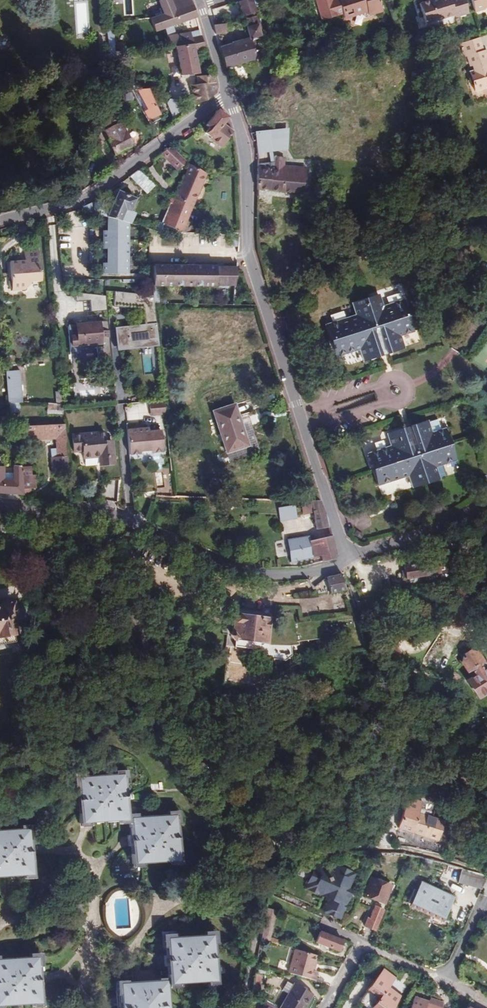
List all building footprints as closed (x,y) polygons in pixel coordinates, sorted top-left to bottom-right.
[(197,19),(191,0),(174,0),(173,0),(172,0),(163,0),(161,1),(166,16),(171,14),(175,26),(197,19)] [(252,0),(249,0),(239,3),(243,18),(251,16),(252,20),(254,28),(257,27),(260,38),(263,37),(252,0)] [(371,13),(372,14),(385,9),(382,0),(346,0),(337,3),(336,0),(319,0),(326,21),(341,16),(340,14),(345,13),(345,14),(348,20),(352,19),(356,15),(365,11),(371,11),(371,13)] [(425,32),(449,25),(447,19),(458,15),(459,17),(472,14),(467,0),(432,0),(422,3),(426,14),(420,16),(425,32)] [(478,13),(486,10),(486,9),(486,0),(474,0),(478,13)] [(252,40),(260,38),(257,27),(254,28),(252,20),(244,21),(246,28),(245,29),(249,39),(232,45),(233,45),(220,49),(227,69),(258,59),(252,40)] [(215,35),(227,32),(225,22),(213,24),(215,35)] [(196,53),(207,50),(204,42),(203,38),(186,40),(185,35),(170,40),(172,47),(174,50),(178,49),(195,46),(196,53)] [(480,39),(462,45),(466,58),(469,57),(471,65),(474,64),(475,69),(470,71),(476,89),(486,86),(486,52),(485,52),(480,39)] [(201,76),(196,53),(195,46),(178,49),(183,78),(201,76)] [(191,89),(197,104),(206,102),(216,94),(216,84),(214,77),(198,78),(198,80),(183,82),(184,89),(191,89)] [(163,120),(148,90),(138,90),(139,93),(136,94),(152,125),(155,124),(163,120)] [(222,112),(220,113),(210,127),(213,129),(209,135),(215,140),(214,141),(226,149),(237,134),(227,127),(232,120),(222,112)] [(155,124),(153,125),(159,137),(161,136),(155,124)] [(134,147),(123,126),(114,129),(118,136),(109,141),(116,155),(134,147)] [(289,128),(254,131),(258,151),(288,150),(289,128)] [(174,146),(164,153),(181,171),(190,163),(174,146)] [(258,155),(258,196),(306,197),(307,172),(285,171),(285,165),(274,165),(274,152),(258,151),(258,155)] [(208,174),(194,167),(167,227),(180,233),(208,174)] [(143,169),(134,175),(144,188),(149,177),(143,169)] [(134,175),(117,187),(121,192),(137,199),(139,200),(144,188),(134,175)] [(121,192),(108,217),(121,221),(124,214),(127,215),(129,211),(131,212),(137,199),(121,192)] [(95,202),(84,207),(85,210),(95,213),(95,202)] [(239,258),(239,251),(225,250),(225,257),(239,258)] [(14,291),(27,290),(34,282),(43,281),(41,251),(27,252),(28,263),(22,263),(22,262),(12,263),(14,291)] [(185,264),(151,262),(154,283),(195,285),(237,287),(238,267),(185,264)] [(93,299),(92,296),(78,293),(79,301),(93,299)] [(136,351),(160,348),(156,307),(155,298),(136,296),(117,294),(115,309),(144,313),(145,327),(117,329),(119,353),(136,351)] [(93,299),(93,311),(109,310),(108,298),(92,296),(93,299)] [(385,340),(390,355),(408,350),(405,340),(420,335),(415,320),(413,321),(408,306),(389,312),(386,303),(361,311),(364,320),(343,327),(348,341),(345,342),(351,357),(365,352),(368,362),(384,357),(379,341),(385,340)] [(100,324),(71,326),(73,351),(82,350),(86,345),(99,344),(100,359),(113,358),(110,320),(99,320),(100,324)] [(384,357),(390,355),(385,340),(379,341),(384,357)] [(21,371),(8,372),(10,388),(19,388),(19,398),(10,398),(11,403),(15,403),(23,403),(21,371)] [(19,388),(10,388),(10,398),(19,398),(19,388)] [(66,409),(65,404),(59,404),(51,404),(51,413),(66,413),(66,409)] [(230,451),(252,447),(240,411),(218,419),(230,451)] [(430,421),(414,426),(418,441),(412,444),(407,428),(391,433),(394,442),(378,447),(384,461),(386,460),(391,474),(411,468),(415,478),(439,470),(436,461),(455,454),(450,440),(453,439),(448,425),(433,429),(430,421)] [(56,473),(72,473),(67,423),(23,426),(24,440),(58,438),(62,458),(54,459),(56,473)] [(418,441),(414,426),(407,428),(412,444),(418,441)] [(150,429),(129,431),(131,455),(142,454),(142,452),(152,451),(152,454),(164,452),(162,431),(150,432),(150,429)] [(115,462),(113,433),(74,436),(76,452),(84,452),(85,459),(96,458),(96,455),(101,455),(101,463),(115,462)] [(254,452),(252,447),(230,451),(233,460),(254,452)] [(23,495),(26,467),(16,467),(16,473),(15,480),(7,480),(7,473),(7,468),(0,467),(0,494),(23,495)] [(26,467),(23,495),(34,489),(35,468),(26,467)] [(110,492),(125,490),(123,476),(109,477),(110,492)] [(330,528),(322,501),(309,500),(299,503),(302,515),(311,512),(318,530),(330,528)] [(277,507),(280,522),(297,518),(294,504),(277,507)] [(337,556),(332,535),(309,540),(315,563),(336,559),(337,556)] [(308,547),(306,540),(288,543),(289,549),(308,547)] [(436,561),(403,567),(404,570),(401,571),(403,577),(405,577),(405,579),(439,572),(436,561)] [(345,590),(345,588),(342,576),(327,579),(329,593),(345,590)] [(353,613),(358,612),(352,593),(347,595),(353,613)] [(12,638),(11,623),(14,622),(12,607),(1,608),(1,609),(0,609),(0,639),(12,638)] [(226,625),(229,628),(234,628),(235,640),(233,641),(238,645),(240,643),(254,642),(257,647),(264,646),(267,642),(269,642),(268,618),(266,618),(266,608),(259,608),(259,612),(234,613),(234,620),(232,620),(226,621),(226,625)] [(432,623),(421,616),(415,623),(425,632),(432,623)] [(483,662),(476,652),(470,651),(469,650),(481,634),(479,632),(469,633),(464,638),(468,647),(462,650),(465,654),(463,663),(469,671),(472,670),(476,676),(470,681),(481,699),(486,695),(486,670),(485,672),(480,664),(483,662)] [(12,638),(0,639),(0,648),(13,646),(12,638)] [(455,673),(447,683),(455,687),(461,680),(460,676),(455,673)] [(81,823),(130,820),(130,816),(127,772),(78,776),(81,823)] [(392,802),(389,810),(398,813),(400,805),(392,802)] [(399,829),(412,833),(419,813),(406,808),(399,829)] [(179,813),(130,816),(130,820),(133,863),(182,859),(179,813)] [(419,813),(412,833),(439,841),(445,821),(419,813)] [(33,874),(30,827),(0,829),(0,876),(33,874)] [(253,835),(247,827),(237,835),(244,843),(253,835)] [(341,918),(352,894),(347,893),(350,888),(356,873),(336,864),(334,870),(319,862),(307,886),(332,897),(326,910),(341,918)] [(244,864),(243,873),(253,875),(254,865),(244,864)] [(486,877),(461,870),(458,883),(481,891),(486,877)] [(390,887),(373,880),(366,896),(384,903),(390,887)] [(429,902),(425,912),(432,915),(429,924),(447,931),(450,922),(445,920),(453,900),(427,889),(423,899),(429,902)] [(419,910),(425,912),(429,902),(423,899),(419,910)] [(276,910),(267,906),(261,938),(270,941),(276,910)] [(386,910),(378,907),(372,919),(370,918),(367,926),(376,931),(386,910)] [(317,942),(339,952),(343,942),(327,935),(328,932),(322,930),(317,942)] [(166,937),(167,967),(168,984),(218,982),(215,934),(166,937)] [(319,956),(298,949),(290,973),(316,981),(319,971),(315,970),(319,956)] [(0,958),(0,1005),(43,1003),(40,956),(0,958)] [(168,984),(167,967),(132,969),(133,982),(119,982),(120,1007),(170,1007),(168,984)] [(388,991),(395,982),(384,973),(369,992),(380,1001),(375,1007),(396,1007),(401,1000),(388,991)] [(289,993),(294,985),(290,982),(285,991),(289,993)] [(281,1007),(305,1007),(313,993),(295,983),(294,985),(289,993),(281,1007)]
